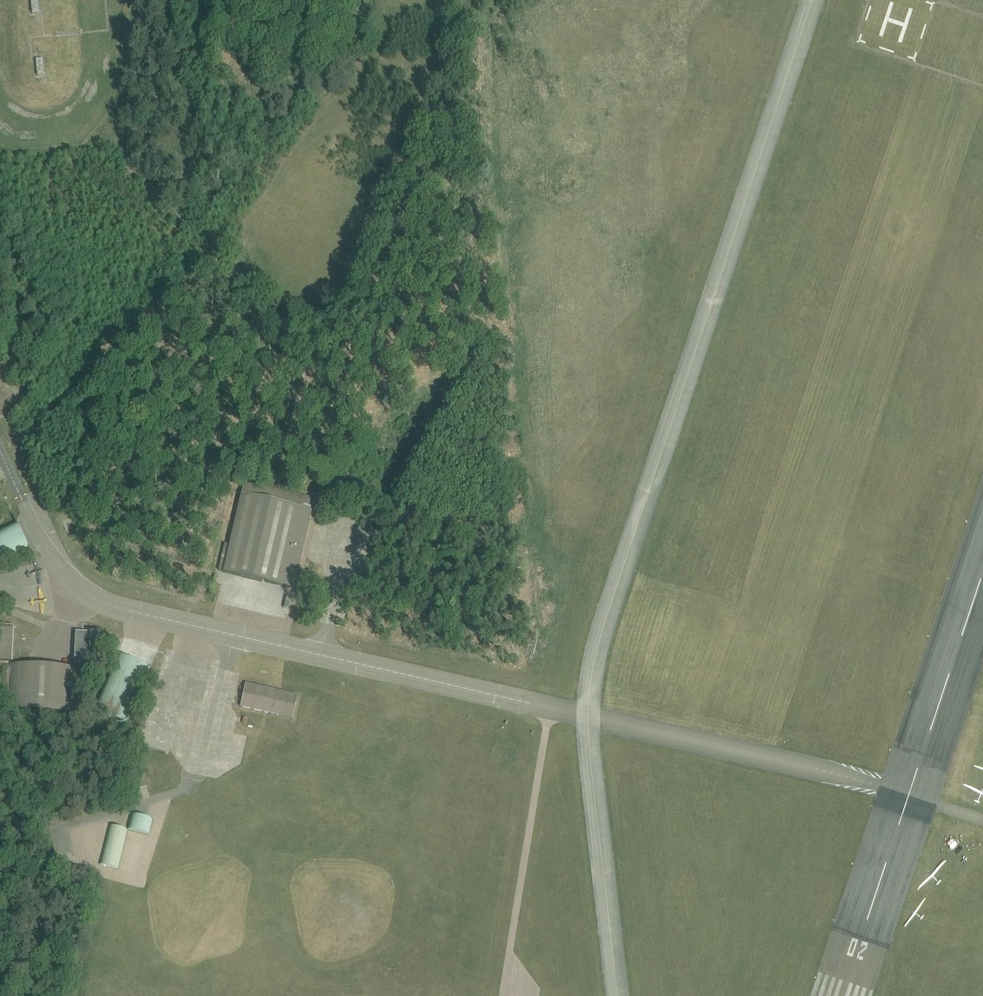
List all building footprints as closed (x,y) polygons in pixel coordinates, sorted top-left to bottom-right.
[(222,575),(292,592),(314,502),(243,486),(222,575)] [(29,549),(23,536),(16,522),(0,529),(0,562),(29,549)] [(12,661),(14,629),(0,628),(0,660),(12,661)] [(101,650),(102,634),(75,632),(73,664),(91,665),(92,649),(101,650)] [(117,654),(93,710),(126,724),(150,669),(117,654)] [(9,708),(71,711),(73,666),(72,666),(44,665),(12,663),(9,708)] [(246,684),(241,707),(292,718),(297,695),(246,684)] [(138,781),(140,788),(147,786),(144,779),(138,781)] [(128,825),(128,829),(149,834),(152,819),(131,814),(130,818),(128,817),(127,821),(129,822),(127,822),(126,825),(128,825)] [(128,829),(127,830),(109,826),(100,864),(118,869),(128,829)]
